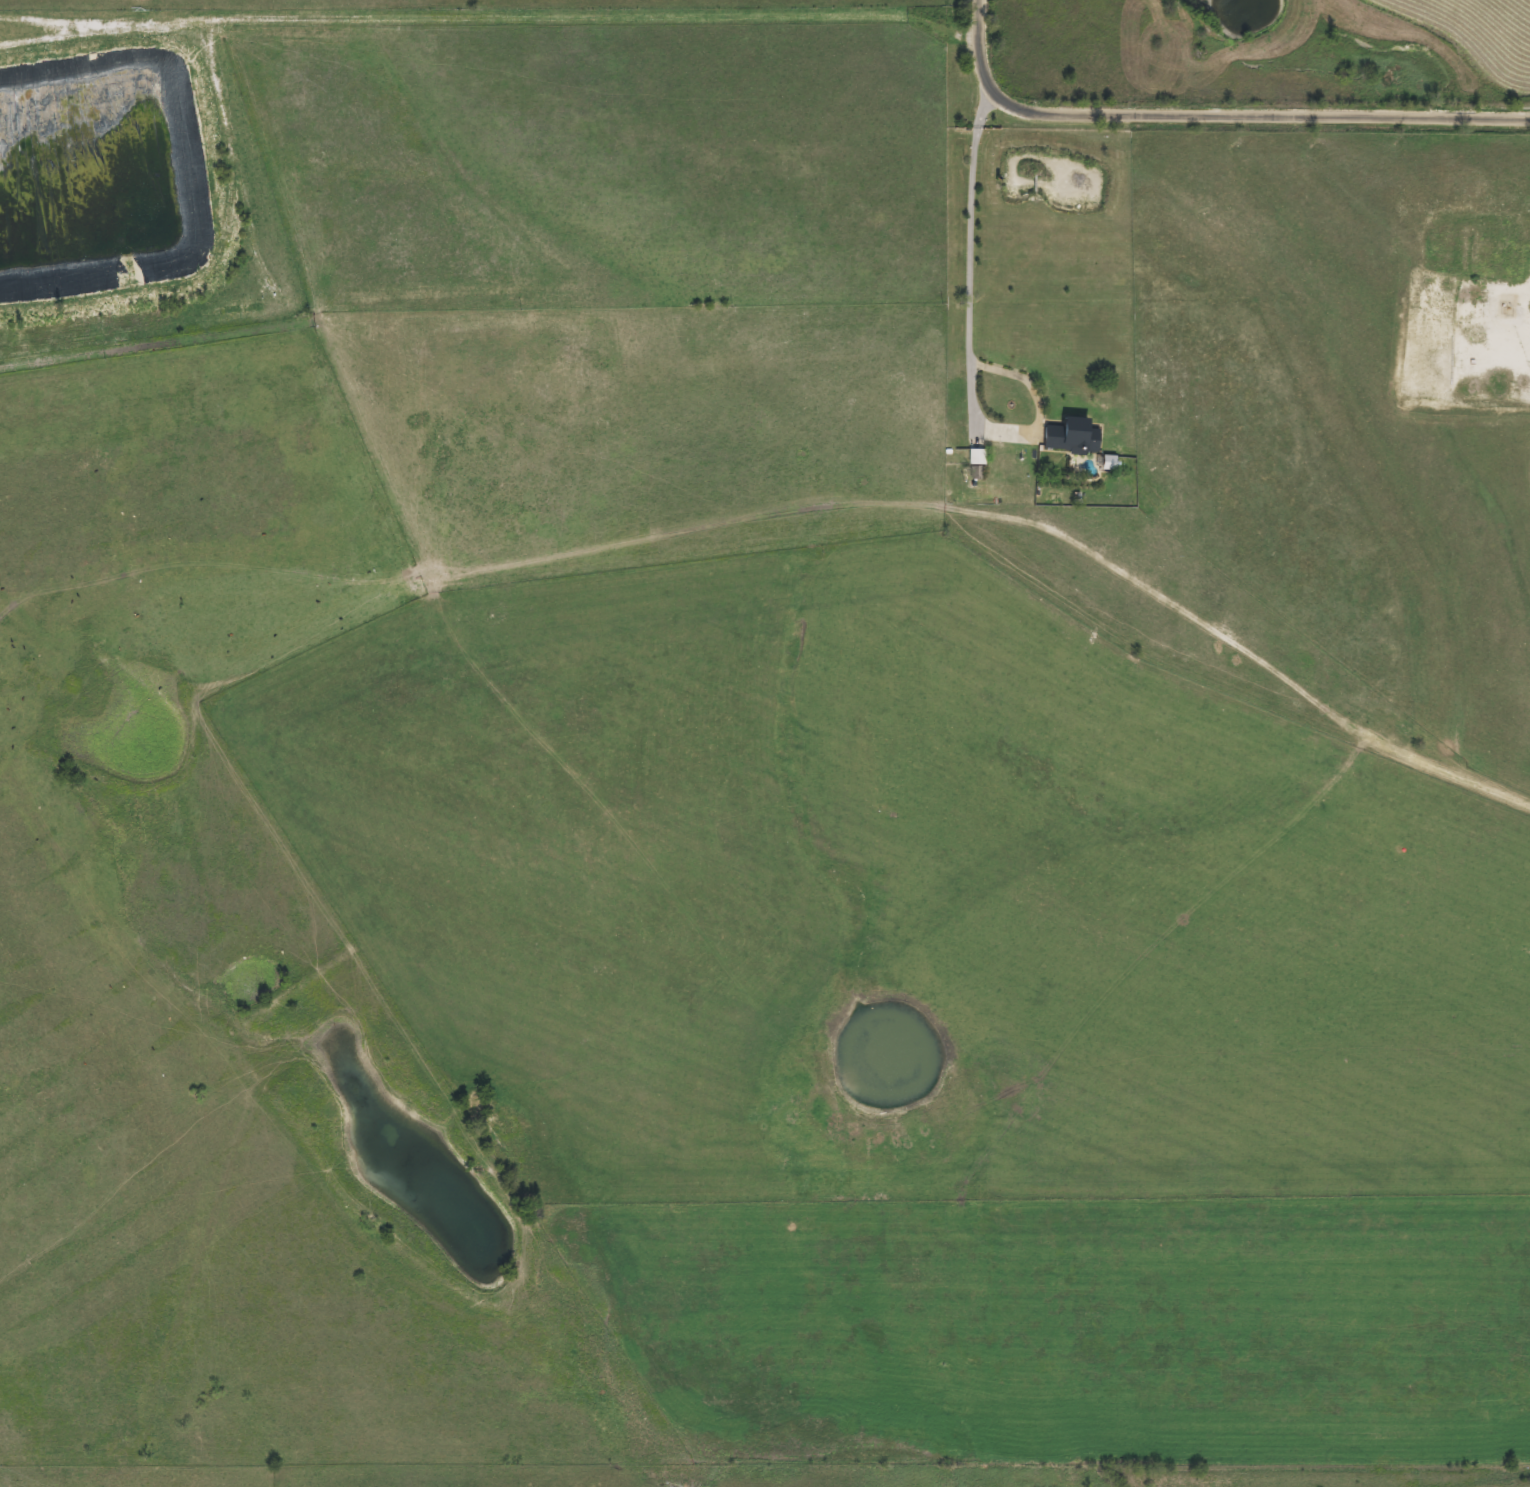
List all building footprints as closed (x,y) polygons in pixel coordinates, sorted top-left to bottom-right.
[(1083,418),(1083,428),(1096,429),(1094,454),(1040,450),(1042,426),(1057,427),(1058,417),(1083,418)] [(967,464),(967,450),(982,450),(982,464),(967,464)]
